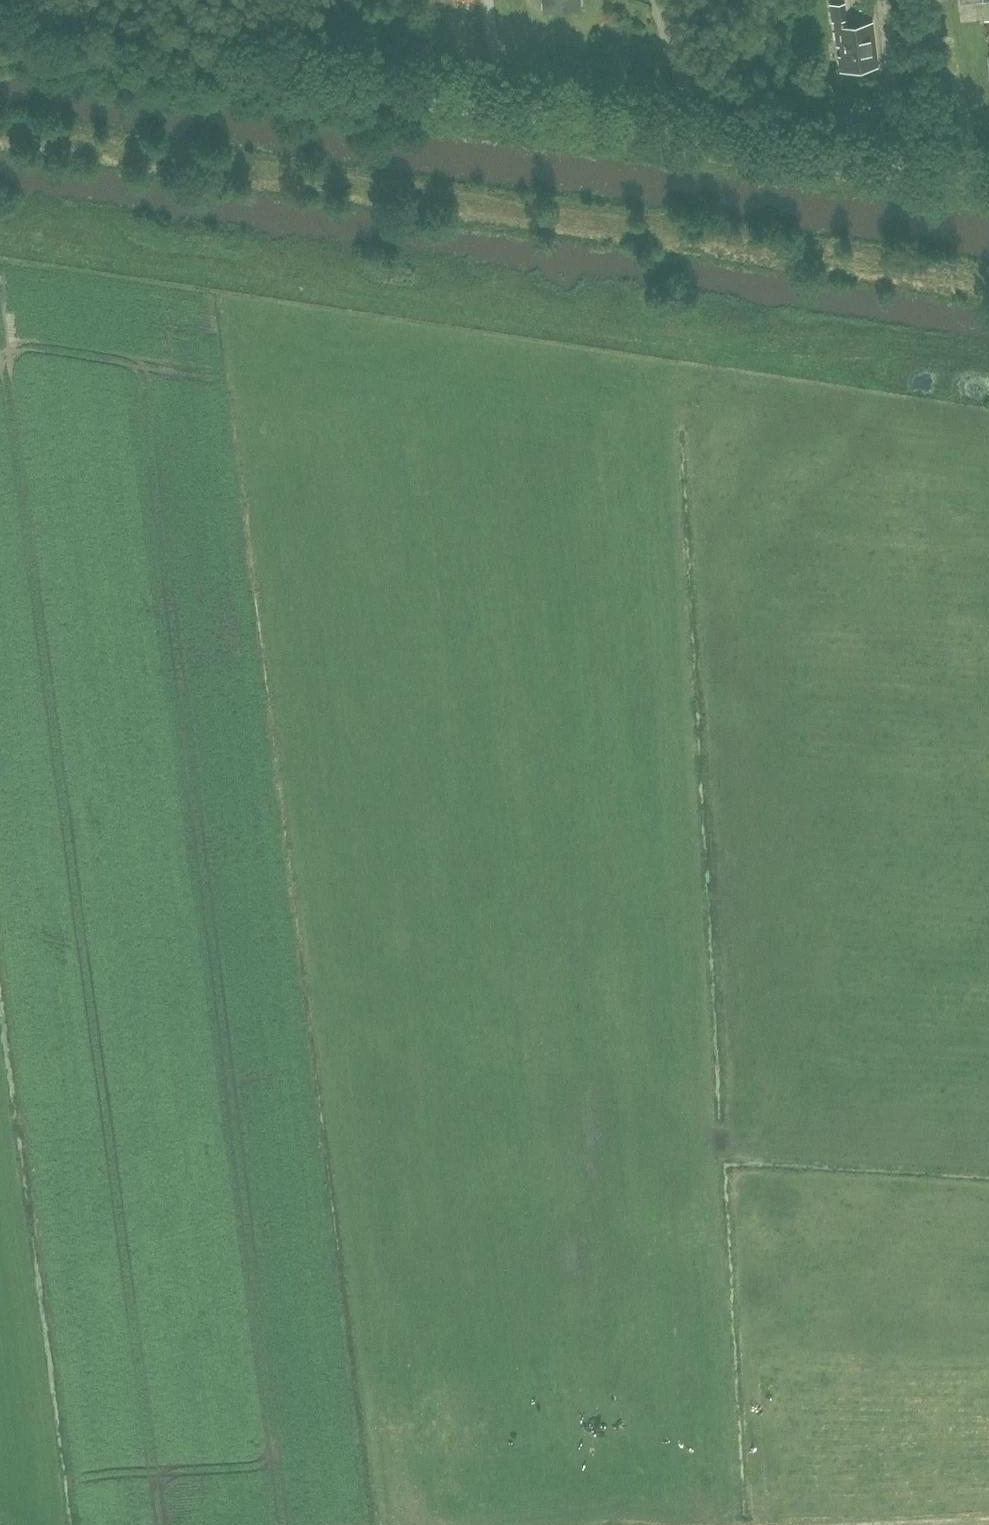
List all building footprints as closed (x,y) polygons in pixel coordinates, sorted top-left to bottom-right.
[(544,9),(579,6),(578,0),(543,0),(544,9)] [(960,4),(983,1),(986,21),(988,20),(988,0),(960,0),(960,4)] [(876,68),(871,26),(845,29),(842,6),(830,8),(832,24),(834,24),(837,48),(839,47),(841,59),(839,60),(841,73),(876,68)]
